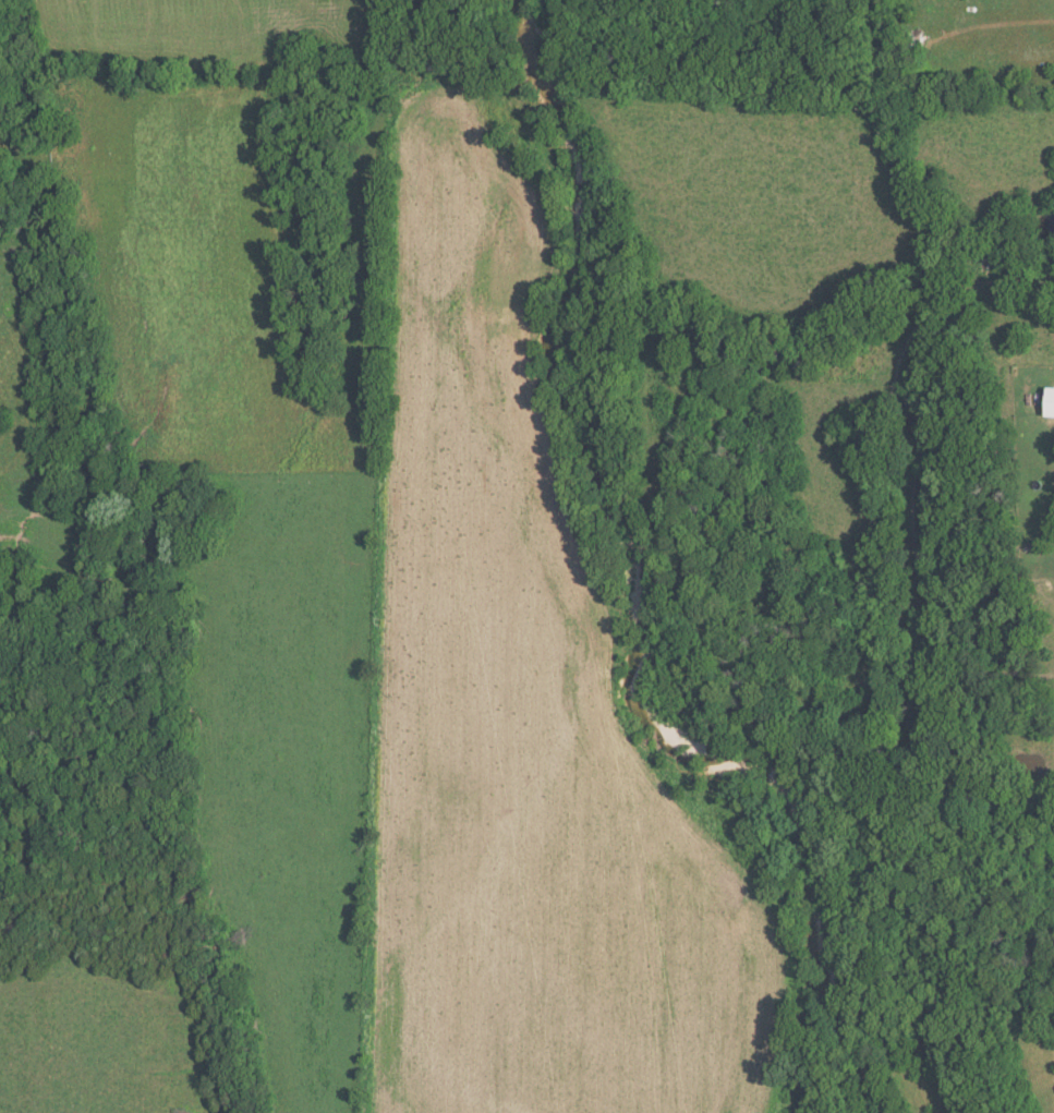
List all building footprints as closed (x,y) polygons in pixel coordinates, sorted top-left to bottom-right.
[(1046,388),(1045,418),(1053,418),(1053,388),(1046,388)]
